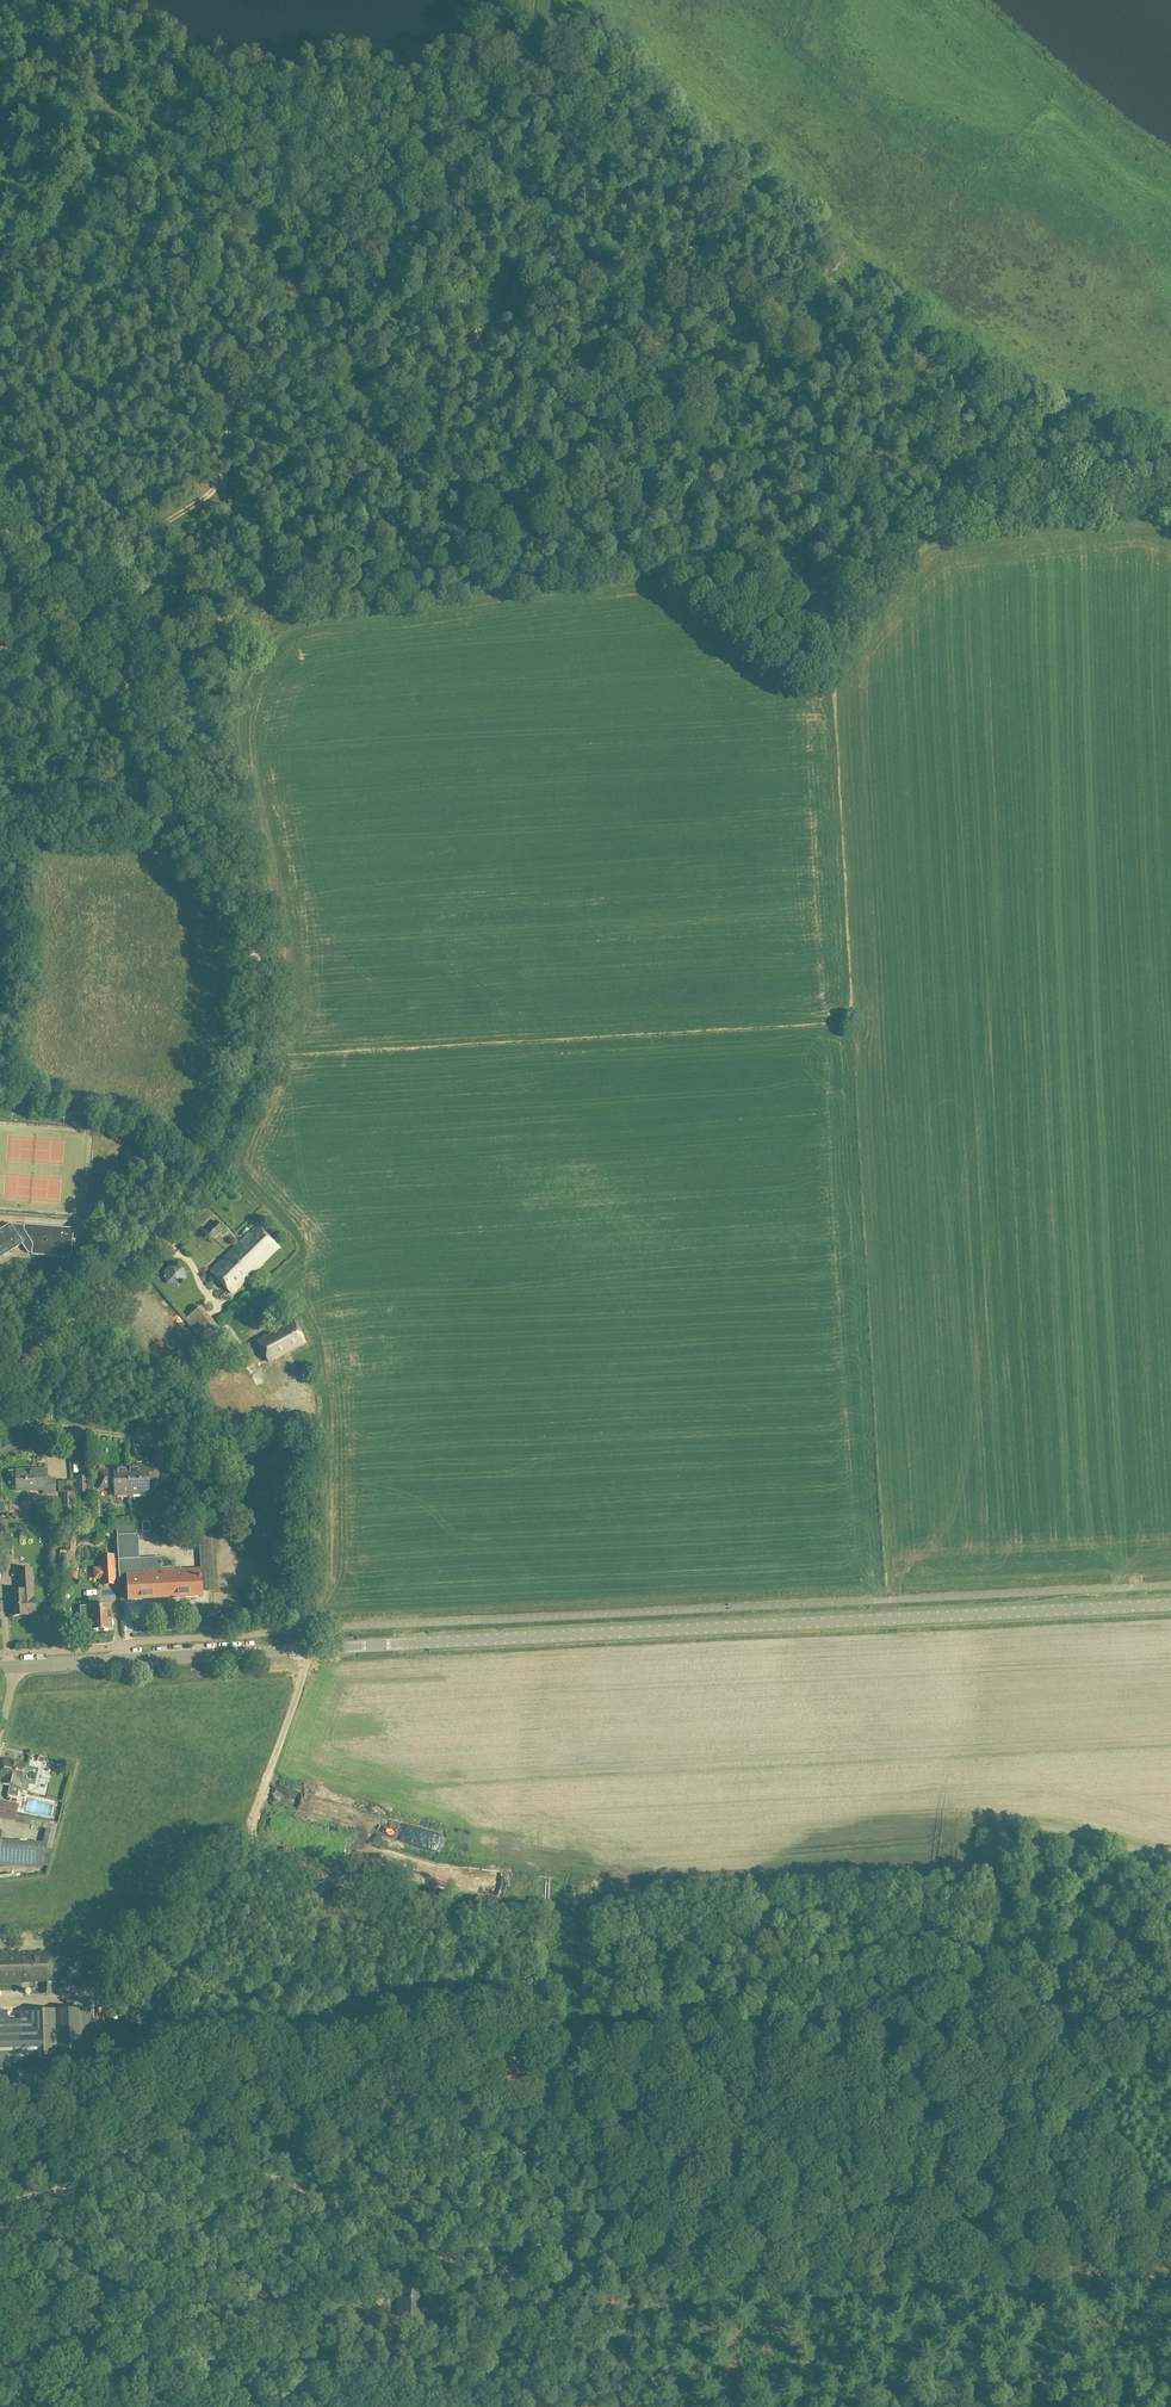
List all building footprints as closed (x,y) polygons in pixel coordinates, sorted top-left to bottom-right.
[(473,326),(466,336),(475,343),(482,333),(473,326)] [(481,348),(489,338),(483,334),(476,344),(481,348)] [(212,1239),(223,1227),(216,1221),(206,1233),(212,1239)] [(24,1225),(10,1224),(10,1223),(0,1229),(0,1257),(22,1243),(28,1252),(32,1252),(32,1254),(70,1258),(73,1229),(24,1225)] [(231,1294),(278,1248),(255,1226),(209,1271),(231,1294)] [(182,1270),(176,1274),(183,1286),(189,1282),(182,1270)] [(293,1323),(256,1341),(267,1363),(304,1344),(293,1323)] [(157,1466),(127,1467),(129,1494),(149,1493),(149,1482),(158,1482),(157,1466)] [(115,1495),(129,1494),(127,1467),(114,1468),(114,1470),(99,1471),(99,1487),(115,1487),(115,1495)] [(44,1493),(55,1493),(55,1478),(47,1479),(46,1469),(15,1470),(15,1471),(8,1472),(9,1484),(16,1483),(16,1491),(43,1490),(44,1493)] [(86,1476),(77,1477),(78,1492),(87,1492),(86,1476)] [(71,1524),(71,1520),(70,1482),(59,1482),(59,1492),(62,1492),(63,1511),(58,1512),(59,1518),(55,1519),(55,1524),(71,1524)] [(6,1558),(5,1548),(11,1548),(10,1532),(5,1532),(5,1522),(0,1522),(0,1559),(6,1558)] [(161,1557),(139,1558),(137,1534),(137,1523),(116,1525),(117,1535),(119,1579),(127,1578),(128,1600),(202,1596),(200,1569),(181,1570),(180,1566),(162,1567),(161,1557)] [(75,1550),(75,1534),(66,1534),(66,1550),(75,1550)] [(116,1584),(115,1564),(114,1554),(100,1555),(102,1584),(116,1584)] [(11,1590),(12,1615),(26,1615),(26,1613),(35,1613),(34,1596),(33,1596),(31,1569),(17,1570),(18,1590),(11,1590)] [(110,1605),(99,1605),(98,1596),(88,1597),(89,1606),(89,1605),(89,1607),(81,1607),(82,1619),(90,1619),(90,1629),(111,1629),(110,1605)] [(20,1787),(20,1789),(27,1790),(29,1782),(22,1781),(26,1764),(2,1759),(1,1767),(0,1767),(0,1783),(20,1787)] [(0,1800),(0,1818),(14,1821),(17,1804),(0,1800)] [(14,1821),(24,1823),(26,1815),(16,1813),(14,1821)] [(0,1829),(0,1865),(42,1867),(44,1843),(1,1840),(2,1829),(0,1829)] [(42,1981),(47,1980),(47,1984),(42,1985),(42,1993),(51,1993),(51,1984),(51,1981),(50,1952),(0,1953),(0,1982),(42,1981)] [(89,2008),(64,2009),(65,2061),(91,2061),(89,2008)] [(46,2009),(20,2010),(21,2062),(47,2061),(46,2009)] [(8,2072),(6,2011),(0,2011),(0,2073),(8,2072)] [(399,2278),(398,2315),(422,2316),(423,2279),(399,2278)] [(379,2287),(371,2300),(379,2305),(387,2292),(379,2287)]
